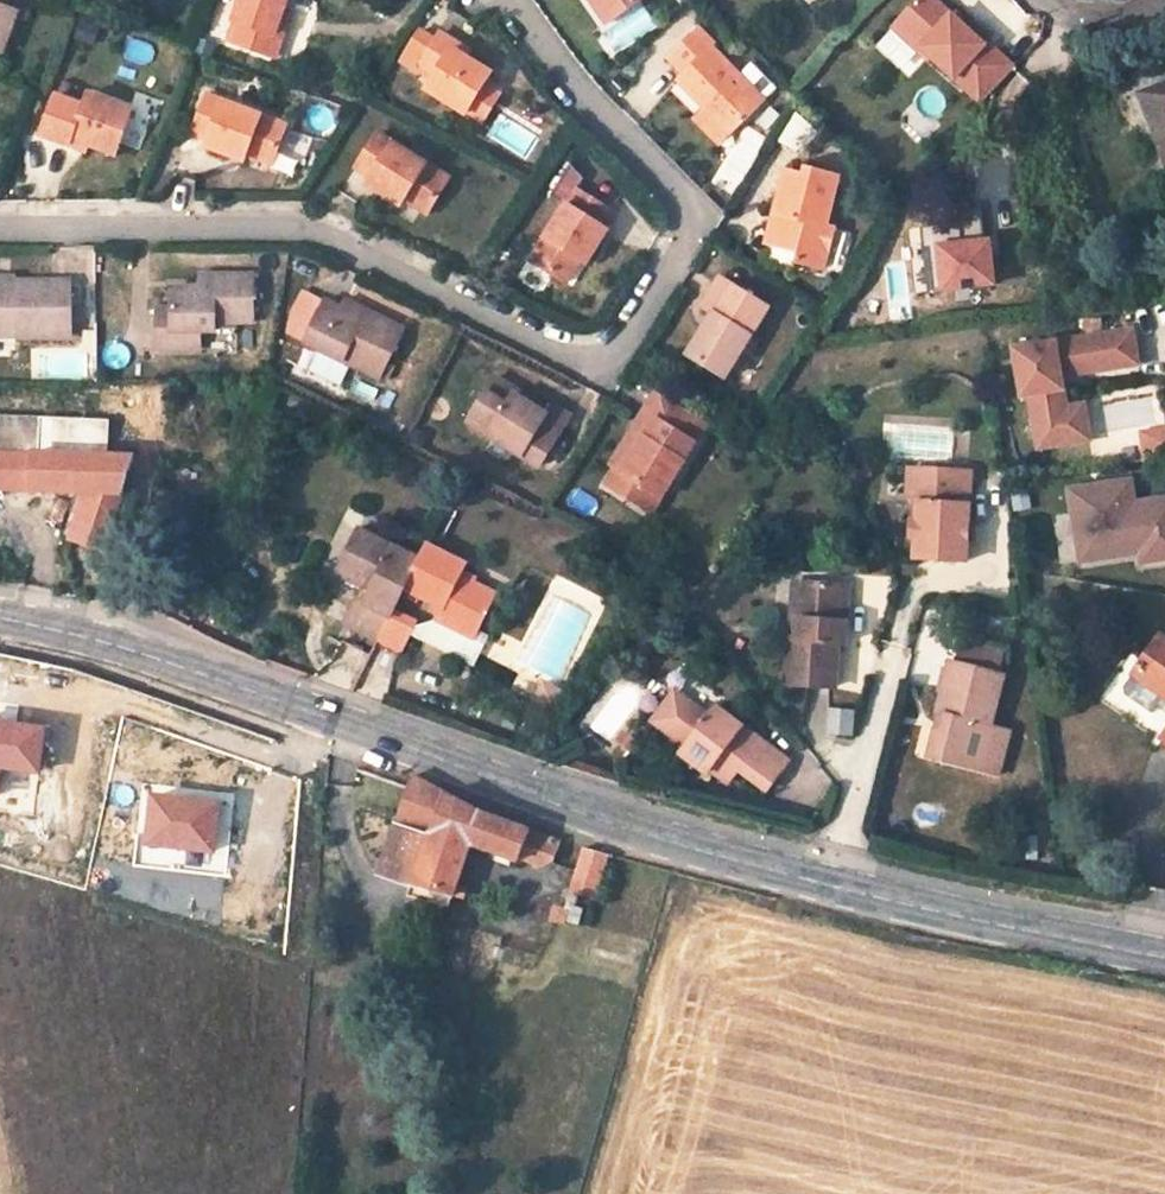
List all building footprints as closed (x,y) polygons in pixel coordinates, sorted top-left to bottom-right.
[(22,12),(11,8),(14,0),(0,0),(0,52),(6,55),(22,12)] [(235,21),(237,22),(229,45),(275,61),(283,40),(276,37),(283,15),(288,0),(242,0),(235,21)] [(611,24),(619,19),(606,0),(595,0),(611,24)] [(619,19),(647,0),(606,0),(619,19)] [(1014,69),(985,44),(983,46),(931,0),(919,0),(895,28),(982,105),(1014,69)] [(283,40),(291,18),(283,15),(276,37),(283,40)] [(733,136),(766,101),(712,47),(716,43),(699,26),(668,57),(684,74),(679,80),(707,109),(733,136)] [(427,93),(470,120),(486,90),(483,71),(467,61),(454,53),(459,46),(442,36),(422,69),(436,78),(427,93)] [(454,53),(467,61),(471,54),(459,46),(454,53)] [(764,96),(773,88),(751,62),(742,70),(764,96)] [(486,90),(494,77),(483,71),(486,90)] [(1142,95),(1164,154),(1164,86),(1142,95)] [(133,112),(89,96),(84,111),(54,101),(38,145),(68,156),(70,149),(73,142),(88,148),(102,153),(121,145),(133,112)] [(283,129),(206,99),(193,134),(208,140),(204,152),(228,161),(231,151),(248,157),(270,166),(283,129)] [(700,116),(727,143),(733,136),(707,109),(700,116)] [(451,183),(378,139),(358,171),(358,172),(372,181),(367,189),(389,202),(393,195),(406,203),(429,217),(451,183)] [(70,149),(86,155),(88,148),(73,142),(70,149)] [(117,158),(121,145),(102,153),(117,158)] [(228,161),(244,167),(248,157),(231,151),(228,161)] [(789,172),(778,212),(786,214),(784,224),(773,229),(769,244),(800,253),(798,263),(826,270),(836,232),(830,230),(843,181),(811,173),(810,177),(789,172)] [(571,191),(529,265),(565,286),(577,265),(586,251),(594,257),(607,234),(599,230),(608,213),(571,191)] [(406,203),(393,195),(389,202),(402,210),(406,203)] [(784,224),(786,214),(778,212),(773,229),(784,224)] [(992,238),(932,241),(934,290),(994,288),(992,238)] [(586,251),(577,265),(586,271),(594,257),(586,251)] [(20,289),(19,284),(19,275),(0,275),(0,290),(20,289)] [(159,352),(203,353),(202,338),(202,332),(218,332),(218,324),(255,324),(255,279),(218,278),(218,291),(203,291),(175,291),(175,315),(175,331),(159,331),(159,352)] [(202,278),(203,291),(218,291),(218,278),(202,278)] [(710,318),(686,357),(723,381),(767,311),(720,280),(701,312),(710,318)] [(19,284),(20,289),(0,290),(0,335),(75,335),(74,283),(19,284)] [(370,313),(345,301),(341,311),(365,323),(370,313)] [(305,343),(381,381),(406,332),(370,313),(365,323),(341,311),(325,303),(305,343)] [(159,314),(159,331),(175,331),(175,315),(159,314)] [(1135,325),(1007,344),(1016,400),(1025,398),(1033,452),(1093,444),(1086,395),(1076,396),(1073,376),(1141,366),(1135,325)] [(488,436),(541,468),(571,419),(552,407),(546,417),(514,398),(518,391),(495,377),(472,415),(493,428),(488,436)] [(662,502),(708,427),(656,395),(643,416),(650,421),(639,438),(646,443),(624,479),(615,474),(605,489),(628,504),(638,487),(662,502)] [(493,428),(472,415),(467,422),(488,436),(493,428)] [(624,479),(646,443),(639,438),(650,421),(643,416),(609,470),(615,474),(624,479)] [(83,492),(68,538),(102,549),(131,454),(89,454),(90,421),(0,418),(0,489),(83,492)] [(1139,428),(1142,460),(1164,458),(1164,426),(1139,428)] [(968,476),(907,479),(909,505),(914,513),(918,513),(919,533),(914,533),(915,548),(920,547),(921,569),(972,566),(968,476)] [(1136,497),(1133,476),(1065,485),(1076,569),(1164,558),(1164,493),(1136,497)] [(638,487),(628,504),(652,519),(662,502),(638,487)] [(419,559),(356,528),(334,573),(361,586),(370,590),(362,605),(354,600),(341,625),(378,642),(390,618),(404,589),(419,559)] [(471,641),(494,596),(460,578),(467,566),(426,545),(419,559),(404,589),(443,610),(436,623),(471,641)] [(794,583),(790,640),(798,640),(802,584),(794,583)] [(790,640),(787,684),(836,687),(837,644),(846,644),(847,624),(839,624),(841,586),(802,584),(798,640),(790,640)] [(361,586),(354,600),(362,605),(370,590),(361,586)] [(849,586),(841,586),(839,624),(847,624),(849,586)] [(412,629),(390,618),(378,642),(400,653),(412,629)] [(1159,637),(1134,674),(1164,697),(1164,641),(1159,637)] [(962,645),(957,665),(996,675),(1001,655),(962,645)] [(957,665),(950,663),(936,714),(939,715),(945,716),(940,732),(935,731),(928,757),(993,775),(1005,731),(990,727),(1004,677),(996,675),(957,665)] [(542,699),(548,689),(541,685),(535,696),(542,699)] [(548,689),(542,699),(535,696),(532,702),(550,711),(559,694),(548,689)] [(707,717),(675,693),(652,722),(684,747),(678,754),(705,774),(708,771),(726,784),(737,770),(765,792),(787,764),(714,708),(707,717)] [(945,716),(939,715),(935,731),(940,732),(945,716)] [(1010,732),(1005,731),(993,775),(998,776),(1010,732)] [(414,777),(397,823),(430,834),(410,883),(465,899),(469,890),(457,886),(471,845),(518,861),(519,859),(544,868),(552,864),(560,843),(481,814),(414,777)] [(397,823),(380,872),(410,883),(430,834),(397,823)] [(569,891),(596,899),(609,857),(583,849),(569,891)] [(564,925),(568,915),(556,912),(552,922),(564,925)]
